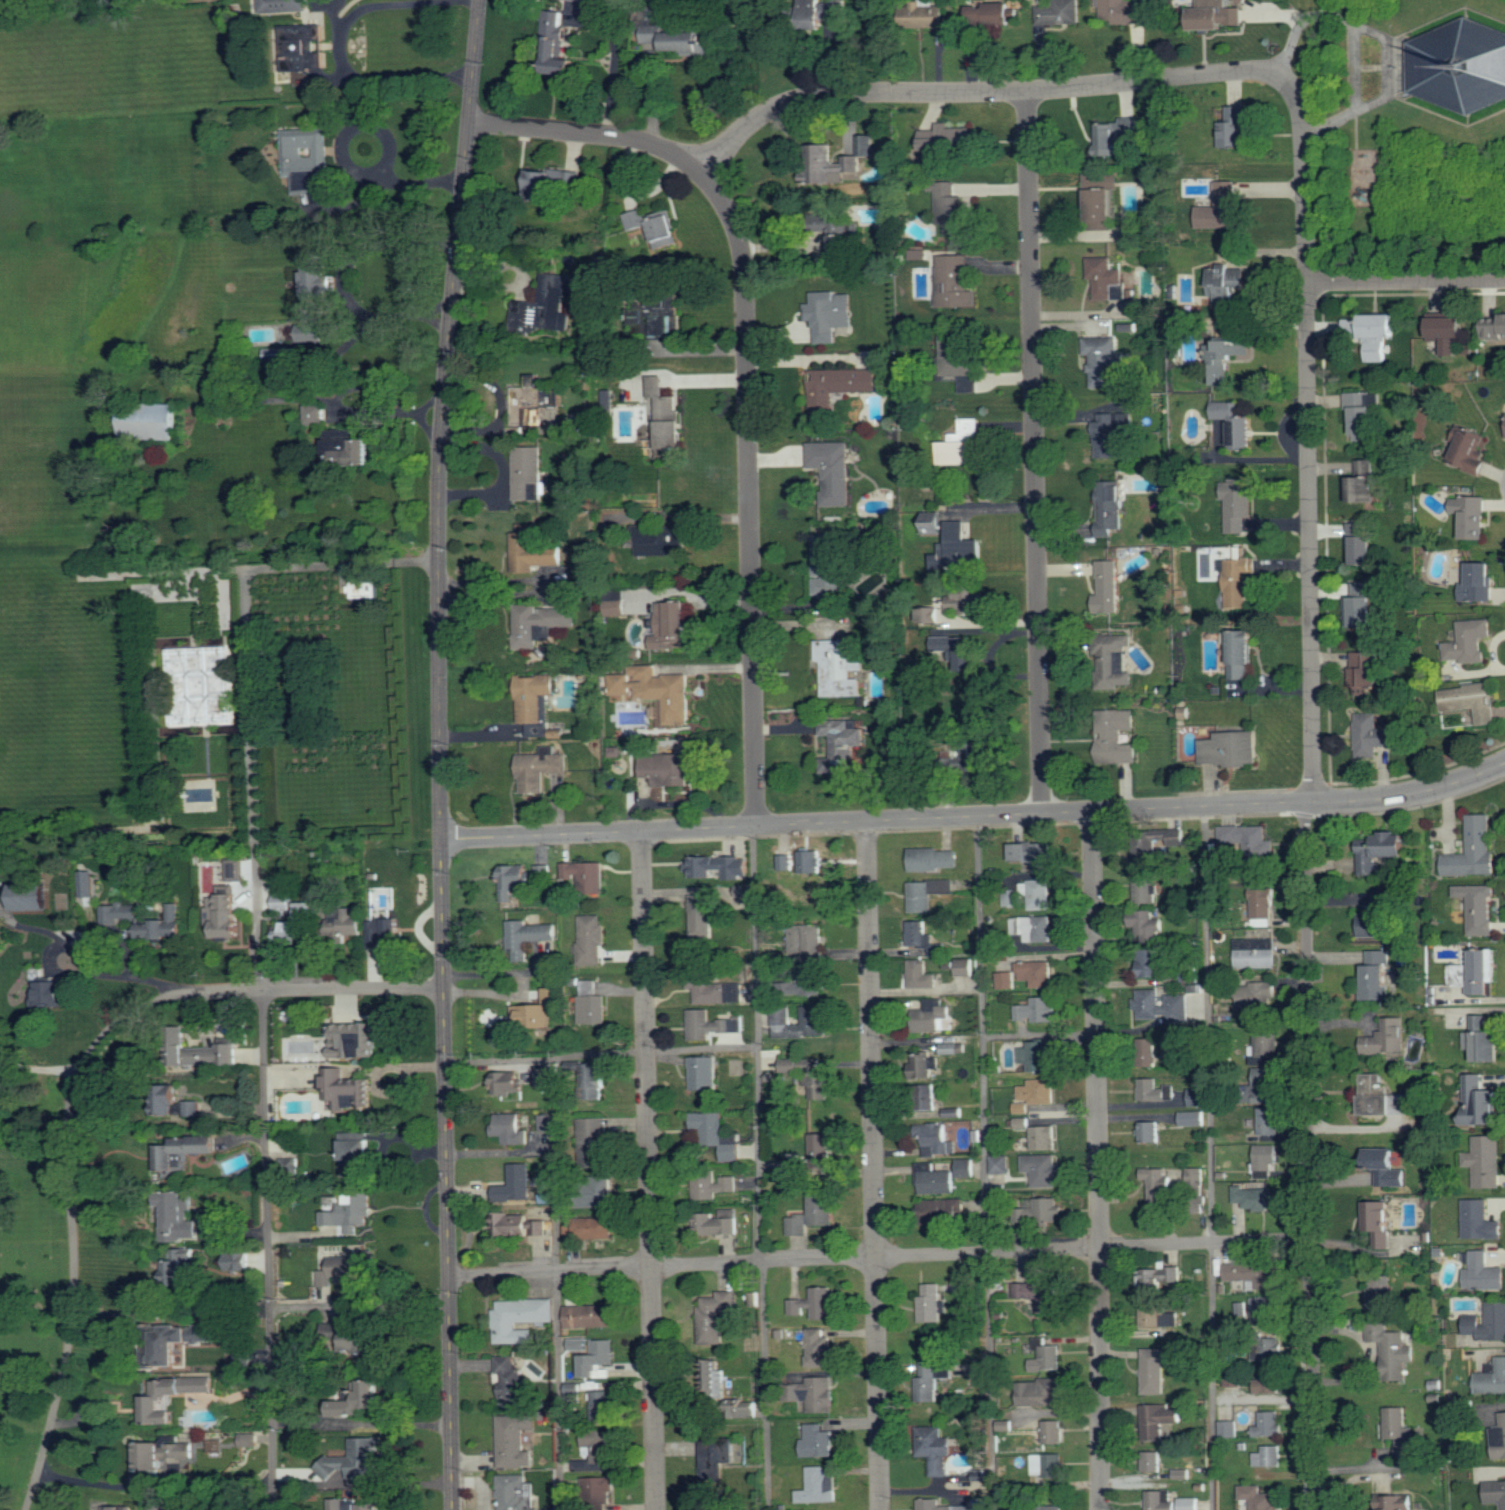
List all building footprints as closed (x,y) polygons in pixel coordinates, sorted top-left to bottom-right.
[(309,0),(261,0),(262,13),(310,12),(309,0)] [(821,19),(846,20),(847,0),(821,0),(821,19)] [(946,26),(946,5),(922,6),(922,0),(904,0),(905,27),(946,26)] [(1081,0),(1058,0),(1058,5),(1034,5),(1035,24),(1082,24),(1081,0)] [(1104,19),(1113,19),(1114,24),(1149,23),(1148,0),(1133,0),(1128,0),(1103,0),(1104,19)] [(1228,7),(1228,0),(1197,0),(1196,28),(1227,28),(1227,24),(1244,25),(1244,7),(1228,7)] [(1011,2),(971,3),(972,25),(1017,24),(1016,7),(1011,7),(1011,2)] [(651,20),(665,19),(663,6),(649,8),(651,20)] [(578,74),(579,59),(564,58),(566,11),(545,10),(543,44),(549,45),(547,73),(578,74)] [(1466,15),(1504,30),(1504,97),(1470,113),(1407,91),(1405,41),(1466,15)] [(326,70),(325,52),(317,52),(317,40),(325,40),(325,24),(281,25),(282,38),(293,38),(294,60),(282,61),(282,82),(292,82),(291,71),(326,70)] [(676,32),(676,25),(643,25),(643,42),(663,42),(663,50),(684,50),(684,54),(712,54),(712,32),(676,32)] [(1221,121),(1221,147),(1248,147),(1248,106),(1229,106),(1229,121),(1221,121)] [(1126,155),(1126,144),(1122,144),(1122,133),(1140,133),(1140,118),(1122,117),(1122,123),(1098,123),(1097,155),(1126,155)] [(973,127),(951,128),(951,122),(939,123),(939,130),(919,130),(920,159),(946,159),(946,148),(973,147),(973,127)] [(284,131),(285,177),(293,177),(294,194),(328,193),(326,130),(284,131)] [(814,144),(814,173),(804,173),(804,183),(848,183),(848,174),(862,174),(862,156),(875,156),(875,135),(860,135),(860,156),(844,156),(844,163),(833,163),(833,144),(814,144)] [(556,171),(531,169),(528,199),(553,202),(556,171)] [(582,172),(558,170),(557,181),(581,183),(582,172)] [(1118,229),(1117,173),(1086,174),(1087,192),(1090,192),(1091,230),(1118,229)] [(957,181),(937,182),(938,213),(945,213),(945,235),(972,235),(971,205),(966,205),(966,196),(957,196),(957,181)] [(1239,181),(1219,181),(1219,206),(1199,206),(1200,228),(1249,228),(1249,212),(1239,212),(1239,181)] [(679,243),(671,210),(647,216),(646,209),(624,214),(628,231),(650,226),(656,248),(679,243)] [(829,223),(831,260),(856,259),(854,221),(829,223)] [(912,250),(913,267),(922,267),(922,261),(929,261),(929,249),(912,250)] [(325,341),(325,317),(333,317),(333,291),(340,291),(339,275),(331,275),(331,265),(324,265),(324,251),(306,251),(306,301),(305,301),(306,325),(300,325),(300,342),(325,341)] [(970,255),(940,256),(940,291),(939,291),(939,308),(978,308),(977,291),(970,291),(970,255)] [(1096,279),(1096,300),(1113,299),(1113,285),(1124,284),(1123,269),(1113,270),(1113,257),(1088,258),(1089,279),(1096,279)] [(1248,287),(1247,268),(1232,269),(1232,266),(1209,267),(1210,308),(1236,307),(1236,287),(1248,287)] [(583,277),(545,273),(539,327),(572,331),(574,313),(566,312),(568,292),(581,293),(583,277)] [(854,326),(853,292),(812,293),(812,303),(805,304),(806,321),(816,321),(817,344),(837,343),(836,327),(854,326)] [(656,334),(681,335),(682,308),(657,307),(656,334)] [(1486,337),(1504,337),(1504,312),(1503,312),(1503,318),(1486,318),(1486,337)] [(1398,337),(1398,314),(1365,314),(1364,342),(1375,342),(1375,362),(1388,362),(1388,337),(1398,337)] [(1446,356),(1459,355),(1459,338),(1468,338),(1468,316),(1434,317),(1434,340),(1446,340),(1446,356)] [(1344,335),(1363,335),(1363,319),(1344,319),(1344,335)] [(1092,388),(1115,387),(1115,368),(1133,368),(1133,353),(1119,354),(1119,337),(1085,338),(1086,355),(1091,355),(1092,388)] [(961,393),(979,393),(979,350),(970,350),(970,339),(942,339),(941,361),(952,361),(952,373),(961,373),(961,393)] [(1213,342),(1215,385),(1228,384),(1228,357),(1249,356),(1248,341),(1213,342)] [(295,361),(295,348),(267,349),(268,362),(295,361)] [(817,370),(817,381),(810,381),(810,416),(834,416),(834,392),(878,392),(878,369),(817,370)] [(562,387),(540,387),(539,374),(527,374),(527,387),(514,388),(514,426),(545,425),(545,407),(562,407),(562,387)] [(683,448),(683,396),(667,396),(667,375),(650,375),(650,398),(659,398),(660,448),(652,448),(652,459),(663,459),(663,448),(683,448)] [(1376,406),(1369,406),(1369,392),(1346,393),(1347,409),(1355,409),(1356,441),(1370,441),(1370,434),(1376,434),(1376,406)] [(1215,420),(1233,419),(1234,448),(1253,448),(1251,417),(1241,417),(1240,402),(1214,402),(1215,420)] [(326,405),(306,406),(306,424),(326,423),(326,405)] [(179,406),(125,406),(125,439),(179,439),(179,406)] [(1134,413),(1101,413),(1101,422),(1097,422),(1096,459),(1117,459),(1117,430),(1134,430),(1134,413)] [(961,419),(961,434),(951,434),(951,442),(938,442),(938,464),(981,464),(980,419),(961,419)] [(1224,423),(1214,423),(1213,451),(1223,451),(1224,423)] [(1482,476),(1489,457),(1480,454),(1487,434),(1458,424),(1451,447),(1457,449),(1454,460),(1471,466),(1469,472),(1482,476)] [(372,466),(372,440),(329,439),(328,464),(372,466)] [(826,507),(852,506),(851,442),(810,442),(810,471),(826,470),(826,507)] [(542,447),(514,448),(515,501),(542,500),(542,447)] [(1352,502),(1378,503),(1379,460),(1358,460),(1358,477),(1353,477),(1352,502)] [(1252,478),(1226,479),(1228,534),(1246,533),(1246,518),(1253,518),(1252,478)] [(1124,529),(1124,483),(1099,483),(1100,537),(1115,537),(1115,529),(1124,529)] [(1486,540),(1488,498),(1453,496),(1453,513),(1463,513),(1462,539),(1486,540)] [(922,532),(938,532),(938,524),(941,524),(941,533),(946,533),(946,512),(923,512),(922,532)] [(984,562),(984,539),(970,539),(970,521),(949,521),(949,543),(941,543),(941,553),(933,553),(933,569),(965,569),(965,562),(984,562)] [(1376,565),(1376,536),(1368,536),(1368,523),(1350,523),(1349,551),(1355,551),(1355,564),(1376,565)] [(513,533),(513,572),(535,572),(535,565),(564,565),(563,545),(539,545),(539,524),(519,524),(519,533),(513,533)] [(640,527),(640,556),(687,555),(686,526),(640,527)] [(844,534),(814,535),(815,578),(814,579),(815,595),(847,594),(844,534)] [(1226,559),(1228,608),(1249,608),(1248,572),(1258,572),(1258,558),(1226,559)] [(1120,613),(1119,561),(1098,561),(1099,595),(1094,595),(1094,613),(1120,613)] [(1495,563),(1471,563),(1471,583),(1462,582),(1462,601),(1494,601),(1495,563)] [(378,581),(350,582),(350,599),(378,598),(378,581)] [(1374,582),(1354,582),(1354,596),(1346,597),(1346,621),(1354,621),(1354,630),(1375,630),(1374,582)] [(957,601),(951,601),(951,607),(964,608),(964,614),(984,614),(985,587),(958,586),(957,601)] [(606,595),(607,617),(627,616),(626,594),(606,595)] [(689,602),(657,602),(658,635),(652,636),(652,649),(686,648),(686,638),(690,638),(689,602)] [(577,606),(515,607),(516,649),(538,649),(538,640),(553,640),(553,627),(578,627),(577,606)] [(924,607),(923,625),(938,626),(939,608),(924,607)] [(1486,661),(1484,638),(1493,637),(1492,619),(1459,621),(1460,642),(1445,643),(1446,663),(1486,661)] [(1252,680),(1252,664),(1257,665),(1257,631),(1234,630),(1233,679),(1252,680)] [(1133,635),(1104,634),(1104,689),(1118,689),(1118,685),(1134,685),(1134,672),(1128,672),(1128,646),(1133,646),(1133,635)] [(972,664),(973,637),(933,636),(932,651),(950,651),(950,664),(972,664)] [(823,697),(862,697),(862,679),(853,679),(853,671),(864,671),(864,657),(856,657),(855,640),(817,640),(817,662),(823,662),(823,697)] [(164,647),(168,727),(235,724),(231,644),(164,647)] [(1381,652),(1353,652),(1354,668),(1349,668),(1350,687),(1381,686),(1381,652)] [(691,675),(657,675),(657,665),(631,666),(631,674),(613,675),(613,701),(630,701),(630,688),(638,688),(638,699),(665,699),(665,726),(691,726),(691,675)] [(517,677),(518,724),(528,724),(528,737),(549,737),(549,724),(543,724),(543,696),(555,695),(555,676),(517,677)] [(1497,724),(1494,684),(1442,687),(1443,712),(1477,710),(1478,725),(1497,724)] [(1136,710),(1103,710),(1103,737),(1098,738),(1098,764),(1139,764),(1139,744),(1123,744),(1122,730),(1137,730),(1136,710)] [(1394,728),(1378,729),(1377,713),(1356,713),(1356,759),(1387,759),(1387,749),(1395,748),(1394,728)] [(822,774),(855,774),(855,746),(866,746),(866,729),(858,729),(859,721),(819,721),(819,736),(833,736),(833,759),(822,759),(822,774)] [(1260,732),(1219,733),(1220,739),(1201,740),(1202,766),(1261,764),(1260,732)] [(989,743),(964,743),(963,771),(983,772),(983,757),(989,757),(989,743)] [(520,755),(520,794),(545,794),(546,773),(569,774),(569,754),(557,754),(557,747),(542,746),(542,755),(520,755)] [(610,757),(622,757),(622,747),(610,748),(610,757)] [(643,778),(654,778),(654,787),(670,787),(670,791),(690,791),(690,754),(643,755),(643,778)] [(1491,814),(1468,815),(1469,855),(1443,855),(1443,876),(1497,875),(1496,852),(1492,852),(1491,814)] [(1269,827),(1222,826),(1221,844),(1246,844),(1246,856),(1277,857),(1277,841),(1269,841),(1269,827)] [(1187,853),(1187,830),(1170,830),(1170,835),(1158,835),(1158,840),(1135,840),(1135,862),(1158,862),(1158,853),(1187,853)] [(1410,833),(1379,832),(1378,857),(1409,857),(1410,833)] [(1377,840),(1361,839),(1360,875),(1381,876),(1382,862),(1376,862),(1377,840)] [(1052,843),(1013,844),(1013,862),(1034,861),(1035,868),(1052,868),(1052,843)] [(959,849),(909,850),(910,873),(940,872),(940,869),(959,868),(959,849)] [(825,855),(801,854),(800,874),(824,875),(825,855)] [(691,857),(691,878),(713,878),(713,870),(726,870),(726,880),(736,880),(736,857),(691,857)] [(737,877),(750,877),(751,859),(737,859),(737,877)] [(605,863),(565,864),(565,891),(606,890),(605,863)] [(503,903),(514,903),(513,886),(552,885),(552,865),(532,866),(532,865),(502,866),(503,903)] [(80,872),(81,898),(93,898),(93,872),(80,872)] [(1156,873),(1135,873),(1136,904),(1157,903),(1156,873)] [(291,879),(274,880),(275,910),(278,910),(278,911),(292,910),(291,879)] [(203,891),(214,891),(214,880),(203,881),(203,891)] [(957,894),(957,881),(909,882),(910,913),(932,913),(932,894),(957,894)] [(1050,881),(1020,882),(1021,891),(1004,891),(1004,908),(1028,907),(1028,910),(1051,910),(1050,881)] [(18,911),(53,910),(53,884),(18,885),(18,911)] [(737,886),(738,895),(752,895),(752,885),(737,886)] [(1496,886),(1453,887),(1454,909),(1469,908),(1470,936),(1494,936),(1493,896),(1496,896),(1496,886)] [(1273,890),(1254,889),(1253,924),(1272,924),(1273,890)] [(1360,937),(1393,936),(1392,889),(1376,890),(1377,914),(1360,914),(1360,937)] [(207,927),(216,927),(217,939),(240,938),(240,895),(206,896),(207,927)] [(714,895),(691,895),(693,941),(715,941),(714,895)] [(275,924),(276,937),(282,937),(282,942),(314,941),(312,903),(297,904),(298,924),(275,924)] [(183,938),(183,923),(179,923),(179,904),(168,904),(169,921),(154,921),(154,925),(141,925),(141,939),(183,938)] [(139,906),(102,907),(103,927),(140,926),(139,906)] [(1164,943),(1163,919),(1155,919),(1155,911),(1135,911),(1135,934),(1142,934),(1142,944),(1164,943)] [(364,914),(333,913),(333,919),(328,919),(328,936),(363,938),(364,914)] [(604,915),(579,916),(580,966),(605,965),(604,915)] [(1052,942),(1052,917),(1010,918),(1011,937),(1023,936),(1024,943),(1052,942)] [(401,942),(401,919),(368,920),(369,948),(382,947),(382,934),(386,934),(386,942),(401,942)] [(557,941),(557,924),(527,926),(527,921),(507,922),(509,952),(516,951),(516,961),(529,961),(529,942),(557,941)] [(908,922),(909,947),(932,947),(932,955),(947,955),(947,944),(934,944),(934,934),(927,934),(926,921),(908,922)] [(803,954),(803,962),(825,962),(824,925),(790,926),(791,954),(803,954)] [(1276,969),(1277,940),(1236,939),(1235,968),(1276,969)] [(1501,983),(1500,949),(1474,950),(1474,966),(1452,966),(1453,987),(1469,986),(1469,996),(1490,995),(1490,983),(1501,983)] [(1140,978),(1166,977),(1165,950),(1140,950),(1140,978)] [(1390,951),(1367,951),(1368,988),(1362,988),(1362,1000),(1391,1000),(1390,951)] [(975,976),(974,959),(958,960),(958,977),(975,976)] [(928,960),(910,961),(911,991),(939,990),(938,974),(928,975),(928,960)] [(1054,987),(1053,961),(1019,962),(1020,980),(1033,980),(1034,988),(1054,987)] [(827,995),(827,979),(823,979),(823,969),(804,968),(804,979),(792,979),(792,995),(827,995)] [(697,1004),(745,1003),(744,983),(718,983),(718,969),(688,969),(688,988),(696,988),(697,1004)] [(999,990),(1016,989),(1016,972),(998,973),(999,990)] [(38,979),(38,1007),(65,1007),(64,978),(38,979)] [(581,1025),(608,1024),(607,996),(598,996),(597,981),(580,981),(581,1025)] [(1271,998),(1277,998),(1276,981),(1250,982),(1250,994),(1238,994),(1238,1015),(1272,1014),(1271,998)] [(544,1006),(513,1006),(514,1028),(553,1027),(553,1007),(564,1007),(564,988),(544,988),(544,1006)] [(1189,995),(1167,995),(1167,1005),(1161,1005),(1160,990),(1138,990),(1139,999),(1137,999),(1137,1019),(1167,1018),(1167,1023),(1190,1023),(1189,995)] [(1033,1005),(1017,1006),(1018,1020),(1035,1019),(1035,1023),(1055,1022),(1054,1014),(1058,1014),(1058,997),(1033,998),(1033,1005)] [(945,1000),(914,1001),(915,1032),(942,1032),(942,1019),(952,1019),(952,1006),(945,1006),(945,1000)] [(803,1007),(803,1025),(791,1025),(791,1012),(774,1012),(774,1037),(827,1037),(827,1007),(803,1007)] [(689,1041),(710,1040),(710,1033),(729,1032),(728,1020),(710,1021),(710,1009),(688,1010),(689,1041)] [(1499,1062),(1500,1032),(1489,1032),(1489,1016),(1472,1015),(1472,1032),(1466,1032),(1465,1049),(1477,1050),(1477,1062),(1499,1062)] [(730,1033),(743,1032),(742,1018),(729,1018),(730,1033)] [(1406,1018),(1381,1018),(1381,1037),(1362,1037),(1362,1054),(1406,1053),(1406,1018)] [(331,1025),(332,1058),(374,1057),(374,1047),(379,1047),(378,1024),(331,1025)] [(1279,1028),(1253,1028),(1254,1066),(1270,1066),(1270,1058),(1279,1058),(1279,1028)] [(1158,1067),(1157,1036),(1138,1037),(1139,1067),(1158,1067)] [(1021,1049),(1021,1064),(1031,1064),(1032,1072),(1051,1072),(1051,1062),(1055,1062),(1055,1040),(1029,1041),(1030,1048),(1021,1049)] [(959,1054),(959,1043),(942,1043),(942,1055),(959,1054)] [(218,1048),(179,1047),(179,1066),(237,1067),(237,1045),(218,1045),(218,1048)] [(941,1058),(933,1058),(933,1053),(915,1053),(915,1078),(941,1077),(941,1058)] [(718,1091),(719,1058),(693,1057),(693,1090),(718,1091)] [(821,1059),(782,1060),(782,1074),(809,1073),(810,1102),(830,1102),(830,1076),(822,1076),(821,1059)] [(607,1064),(588,1064),(587,1100),(606,1101),(607,1064)] [(326,1102),(335,1102),(335,1109),(368,1109),(368,1098),(372,1098),(372,1071),(361,1071),(361,1079),(346,1079),(346,1068),(326,1069),(326,1102)] [(1257,1103),(1279,1103),(1278,1068),(1256,1069),(1257,1103)] [(524,1072),(491,1073),(491,1095),(524,1095),(524,1072)] [(535,1087),(550,1088),(550,1073),(536,1072),(535,1087)] [(1410,1095),(1392,1095),(1392,1084),(1386,1084),(1386,1074),(1364,1074),(1365,1116),(1410,1116),(1410,1095)] [(1464,1075),(1466,1126),(1502,1125),(1501,1089),(1485,1090),(1484,1075),(1464,1075)] [(1030,1080),(1030,1087),(1020,1087),(1021,1101),(1031,1101),(1031,1105),(1057,1104),(1056,1079),(1030,1080)] [(1176,1087),(1159,1087),(1158,1079),(1140,1079),(1140,1102),(1176,1102),(1176,1087)] [(936,1110),(937,1085),(916,1085),(915,1109),(936,1110)] [(1205,1107),(1204,1089),(1188,1090),(1188,1107),(1205,1107)] [(201,1102),(182,1102),(182,1096),(161,1095),(160,1116),(201,1117),(201,1102)] [(1030,1114),(1030,1103),(1014,1103),(1015,1114),(1030,1114)] [(946,1108),(946,1118),(965,1117),(965,1108),(946,1108)] [(1279,1108),(1259,1109),(1259,1135),(1280,1135),(1279,1108)] [(1183,1127),(1206,1126),(1205,1112),(1182,1113),(1183,1127)] [(723,1146),(723,1162),(742,1162),(741,1135),(724,1135),(724,1113),(693,1114),(694,1134),(709,1134),(709,1147),(723,1146)] [(529,1145),(528,1131),(522,1131),(522,1114),(497,1115),(497,1125),(493,1125),(493,1137),(505,1136),(505,1146),(529,1145)] [(552,1115),(540,1116),(540,1132),(552,1132),(552,1115)] [(1016,1129),(1031,1129),(1031,1118),(1016,1119),(1016,1129)] [(583,1167),(608,1167),(609,1119),(583,1119),(583,1167)] [(1161,1122),(1141,1122),(1141,1143),(1161,1143),(1161,1122)] [(924,1156),(958,1155),(958,1141),(949,1142),(948,1123),(923,1124),(924,1156)] [(1058,1151),(1058,1127),(1033,1127),(1034,1151),(1058,1151)] [(373,1134),(344,1134),(344,1167),(372,1168),(373,1134)] [(814,1134),(813,1168),(832,1169),(833,1135),(814,1134)] [(1502,1136),(1476,1137),(1476,1153),(1464,1153),(1465,1168),(1476,1168),(1477,1189),(1503,1188),(1502,1136)] [(190,1172),(189,1154),(220,1154),(219,1137),(175,1138),(175,1146),(159,1146),(159,1173),(190,1172)] [(1279,1145),(1256,1146),(1257,1179),(1274,1179),(1273,1163),(1279,1163),(1279,1145)] [(1379,1187),(1409,1186),(1408,1170),(1398,1170),(1398,1149),(1370,1150),(1371,1170),(1378,1169),(1379,1187)] [(993,1174),(1011,1174),(1011,1155),(992,1156),(993,1174)] [(1034,1188),(1061,1187),(1061,1164),(1058,1164),(1058,1155),(1023,1156),(1024,1173),(1034,1173),(1034,1188)] [(976,1177),(975,1159),(957,1160),(958,1178),(976,1177)] [(222,1176),(234,1175),(233,1161),(221,1161),(222,1176)] [(936,1172),(936,1163),(918,1164),(919,1194),(956,1193),(956,1171),(936,1172)] [(495,1200),(530,1199),(529,1164),(510,1164),(510,1185),(494,1185),(495,1200)] [(1206,1187),(1206,1168),(1188,1169),(1188,1187),(1206,1187)] [(1168,1170),(1151,1169),(1150,1203),(1173,1204),(1173,1177),(1168,1177),(1168,1170)] [(721,1177),(721,1183),(716,1183),(716,1175),(696,1175),(696,1200),(718,1200),(718,1193),(737,1193),(737,1177),(721,1177)] [(612,1207),(611,1176),(592,1176),(593,1208),(612,1207)] [(1275,1189),(1244,1189),(1243,1186),(1233,1186),(1234,1203),(1245,1203),(1245,1210),(1276,1209),(1275,1189)] [(834,1224),(835,1191),(812,1191),(811,1224),(834,1224)] [(199,1221),(189,1221),(189,1212),(194,1212),(193,1193),(168,1193),(168,1241),(199,1241),(199,1221)] [(323,1226),(347,1226),(347,1235),(358,1235),(358,1226),(368,1226),(368,1218),(372,1218),(371,1194),(347,1195),(347,1203),(339,1204),(339,1212),(322,1213),(323,1226)] [(964,1198),(928,1199),(929,1223),(965,1222),(964,1198)] [(1059,1199),(1035,1199),(1036,1221),(1059,1220),(1059,1214),(1066,1214),(1065,1206),(1059,1206),(1059,1199)] [(1490,1200),(1465,1200),(1464,1239),(1504,1239),(1504,1221),(1490,1221),(1490,1200)] [(1392,1202),(1365,1202),(1365,1233),(1375,1232),(1375,1250),(1393,1250),(1392,1202)] [(738,1209),(720,1209),(720,1214),(700,1214),(700,1234),(738,1233),(738,1209)] [(530,1213),(495,1213),(495,1236),(547,1235),(547,1220),(530,1220),(530,1213)] [(809,1234),(809,1215),(787,1215),(788,1235),(809,1234)] [(564,1234),(573,1234),(573,1238),(613,1238),(612,1217),(572,1218),(573,1225),(564,1225),(564,1234)] [(164,1262),(167,1282),(201,1277),(199,1261),(197,1261),(195,1249),(173,1251),(174,1261),(164,1262)] [(319,1270),(319,1286),(335,1286),(335,1283),(376,1282),(375,1249),(352,1250),(353,1256),(332,1257),(332,1270),(319,1270)] [(1471,1251),(1471,1269),(1466,1269),(1466,1289),(1504,1289),(1504,1267),(1490,1268),(1489,1250),(1471,1251)] [(231,1253),(230,1270),(252,1270),(253,1254),(231,1253)] [(1227,1264),(1227,1281),(1257,1280),(1258,1291),(1277,1291),(1277,1263),(1227,1264)] [(1181,1268),(1144,1270),(1145,1292),(1166,1291),(1166,1281),(1182,1281),(1181,1268)] [(1391,1310),(1391,1275),(1369,1275),(1368,1309),(1391,1310)] [(1016,1297),(1040,1297),(1040,1312),(1061,1311),(1060,1282),(1016,1283),(1016,1297)] [(948,1300),(942,1300),(942,1283),(924,1283),(924,1295),(920,1295),(921,1322),(943,1321),(942,1312),(948,1311),(948,1300)] [(833,1318),(833,1287),(813,1287),(813,1298),(790,1299),(791,1315),(805,1314),(804,1307),(814,1307),(814,1319),(833,1318)] [(737,1290),(718,1291),(718,1297),(702,1297),(702,1309),(698,1309),(699,1342),(723,1341),(723,1311),(737,1310),(737,1290)] [(749,1292),(749,1307),(762,1307),(761,1291),(749,1292)] [(1252,1298),(1253,1322),(1279,1321),(1278,1297),(1252,1298)] [(534,1343),(534,1329),(518,1329),(518,1321),(538,1321),(538,1326),(547,1326),(547,1321),(556,1321),(556,1299),(500,1299),(500,1309),(495,1309),(495,1343),(534,1343)] [(1481,1334),(1481,1340),(1504,1339),(1504,1301),(1488,1301),(1489,1323),(1483,1323),(1483,1314),(1466,1315),(1467,1334),(1481,1334)] [(1247,1315),(1247,1302),(1236,1302),(1237,1316),(1247,1315)] [(567,1328),(615,1326),(614,1304),(567,1305),(567,1328)] [(1142,1325),(1180,1326),(1180,1313),(1167,1313),(1167,1305),(1143,1304),(1142,1325)] [(1385,1341),(1385,1379),(1408,1379),(1408,1361),(1416,1361),(1416,1345),(1406,1345),(1406,1331),(1390,1331),(1390,1322),(1369,1322),(1369,1341),(1385,1341)] [(179,1364),(179,1342),(226,1341),(225,1324),(160,1325),(160,1364),(179,1364)] [(826,1328),(809,1328),(810,1367),(834,1366),(833,1336),(827,1336),(826,1328)] [(347,1353),(380,1352),(380,1330),(346,1331),(347,1353)] [(1061,1345),(1046,1345),(1046,1337),(1035,1337),(1036,1370),(1062,1369),(1061,1345)] [(1281,1360),(1281,1338),(1260,1337),(1259,1359),(1281,1360)] [(588,1338),(569,1339),(570,1350),(588,1349),(588,1338)] [(611,1376),(611,1375),(602,1375),(602,1364),(615,1363),(614,1339),(592,1340),(592,1353),(581,1354),(582,1377),(611,1376)] [(251,1342),(236,1341),(236,1365),(251,1366),(251,1342)] [(1165,1348),(1143,1348),(1144,1394),(1166,1394),(1165,1348)] [(515,1355),(496,1356),(497,1374),(501,1373),(502,1405),(524,1405),(523,1391),(531,1391),(530,1378),(523,1378),(523,1368),(516,1368),(515,1355)] [(726,1395),(727,1369),(721,1369),(721,1357),(707,1356),(705,1394),(726,1395)] [(1504,1392),(1504,1356),(1497,1356),(1498,1372),(1475,1373),(1475,1393),(1504,1392)] [(940,1401),(939,1377),(954,1377),(954,1361),(922,1361),(922,1377),(918,1377),(918,1401),(940,1401)] [(1243,1370),(1229,1370),(1229,1386),(1243,1386),(1243,1370)] [(1281,1392),(1281,1371),(1258,1371),(1258,1392),(1281,1392)] [(835,1411),(834,1376),(808,1377),(808,1384),(792,1384),(793,1400),(810,1400),(810,1412),(835,1411)] [(214,1392),(214,1378),(154,1377),(154,1395),(144,1395),(144,1423),(176,1423),(176,1409),(173,1409),(173,1392),(214,1392)] [(380,1379),(355,1380),(355,1390),(349,1390),(350,1399),(335,1399),(336,1415),(366,1414),(365,1407),(381,1407),(380,1379)] [(1020,1405),(1062,1404),(1061,1379),(1019,1380),(1020,1405)] [(614,1420),(613,1390),(592,1391),(593,1420),(614,1420)] [(758,1417),(759,1403),(742,1403),(741,1417),(758,1417)] [(1182,1422),(1182,1408),(1170,1408),(1170,1403),(1145,1404),(1146,1440),(1165,1440),(1165,1423),(1182,1422)] [(1415,1427),(1407,1427),(1407,1406),(1386,1407),(1387,1439),(1396,1438),(1397,1459),(1416,1458),(1415,1427)] [(1280,1411),(1262,1411),(1262,1424),(1256,1424),(1257,1435),(1285,1434),(1284,1423),(1281,1423),(1280,1411)] [(498,1416),(500,1468),(533,1467),(533,1450),(525,1450),(525,1429),(537,1429),(537,1415),(498,1416)] [(1046,1443),(1065,1443),(1064,1419),(1046,1420),(1046,1443)] [(1238,1420),(1220,1420),(1221,1437),(1239,1437),(1238,1420)] [(805,1456),(833,1457),(834,1431),(824,1431),(824,1424),(805,1423),(805,1456)] [(932,1476),(950,1476),(949,1455),(954,1455),(953,1437),(944,1437),(944,1426),(920,1427),(920,1456),(932,1456),(932,1476)] [(584,1430),(585,1456),(594,1456),(595,1463),(616,1462),(614,1428),(584,1430)] [(240,1433),(240,1446),(260,1447),(260,1433),(240,1433)] [(164,1466),(194,1465),(194,1448),(208,1448),(208,1457),(224,1457),(224,1440),(181,1441),(181,1436),(164,1436),(164,1466)] [(380,1475),(379,1437),(351,1438),(352,1456),(324,1457),(325,1478),(338,1478),(338,1470),(349,1469),(350,1476),(380,1475)] [(703,1440),(704,1480),(724,1479),(723,1464),(744,1464),(744,1438),(703,1440)] [(139,1469),(144,1469),(144,1479),(158,1478),(158,1469),(163,1469),(163,1441),(138,1442),(139,1469)] [(1283,1444),(1263,1445),(1263,1452),(1255,1452),(1256,1466),(1283,1465),(1283,1444)] [(1162,1471),(1162,1451),(1144,1451),(1145,1471),(1162,1471)] [(1034,1454),(1035,1471),(1045,1471),(1045,1477),(1065,1477),(1064,1453),(1034,1454)] [(809,1466),(809,1490),(798,1490),(798,1502),(838,1501),(838,1473),(826,1473),(826,1466),(809,1466)] [(1192,1469),(1176,1469),(1175,1479),(1191,1479),(1192,1469)] [(500,1509),(540,1509),(540,1507),(536,1507),(535,1483),(528,1483),(528,1474),(499,1475),(500,1509)] [(585,1477),(586,1501),(616,1500),(615,1476),(585,1477)] [(1487,1481),(1488,1503),(1503,1502),(1503,1509),(1504,1509),(1504,1480),(1487,1481)] [(1280,1504),(1276,1504),(1276,1493),(1264,1493),(1264,1485),(1243,1485),(1243,1499),(1254,1499),(1254,1509),(1280,1509),(1280,1504)] [(1148,1490),(1148,1509),(1177,1509),(1177,1501),(1173,1501),(1173,1489),(1148,1490)] [(151,1498),(152,1509),(154,1509),(164,1509),(163,1497),(151,1498)] [(1201,1497),(1178,1498),(1178,1509),(1202,1509),(1201,1497)] [(383,1502),(357,1503),(357,1498),(330,1499),(331,1509),(384,1509),(383,1502)] [(971,1505),(940,1506),(940,1498),(918,1499),(918,1509),(971,1509),(971,1505)] [(1417,1500),(1398,1505),(1399,1509),(1420,1509),(1417,1500)]
